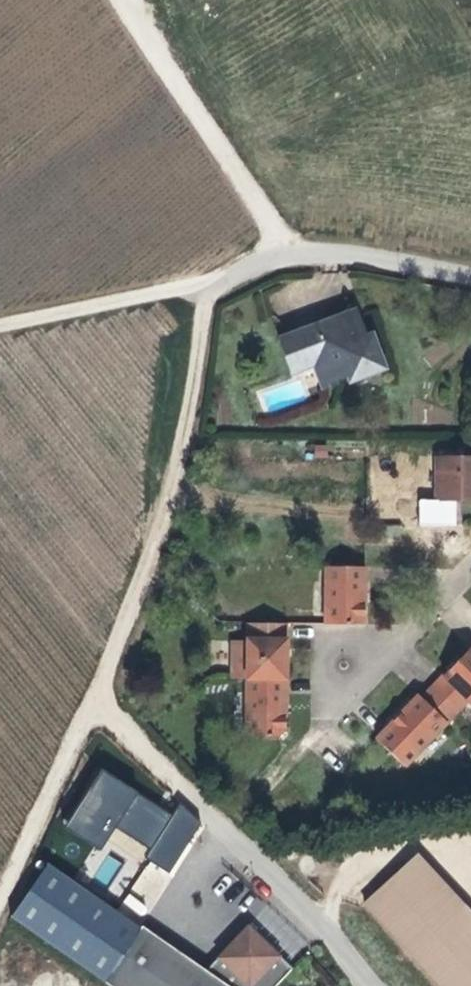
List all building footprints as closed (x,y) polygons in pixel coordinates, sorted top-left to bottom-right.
[(378,359),(361,312),(297,333),(309,370),(328,364),(334,383),(353,376),(355,384),(374,378),(369,362),(378,359)] [(301,373),(309,370),(297,333),(289,336),(301,373)] [(374,378),(383,375),(378,359),(369,362),(374,378)] [(470,505),(470,459),(439,459),(438,504),(470,505)] [(367,571),(328,570),(326,627),(365,629),(366,596),(367,571)] [(291,627),(251,626),(251,646),(249,681),(248,739),(279,740),(287,730),(288,712),(290,658),(291,627)] [(249,681),(251,646),(235,646),(234,680),(249,681)] [(449,685),(437,697),(459,717),(470,705),(470,653),(445,681),(449,685)] [(449,685),(445,681),(433,693),(437,697),(449,685)] [(415,704),(375,744),(406,771),(459,717),(437,697),(433,693),(424,703),(419,699),(415,704)] [(178,805),(173,813),(100,769),(65,827),(102,849),(115,828),(153,851),(121,904),(144,918),(203,821),(178,805)] [(102,853),(91,878),(108,886),(119,861),(102,853)] [(463,912),(417,863),(365,909),(413,959),(463,912)] [(142,930),(48,864),(18,908),(26,922),(105,985),(142,930)] [(439,985),(470,985),(470,920),(463,912),(413,959),(439,985)] [(281,960),(248,929),(240,937),(218,961),(219,962),(208,973),(142,930),(105,985),(279,985),(292,972),(280,961),(281,960)]
